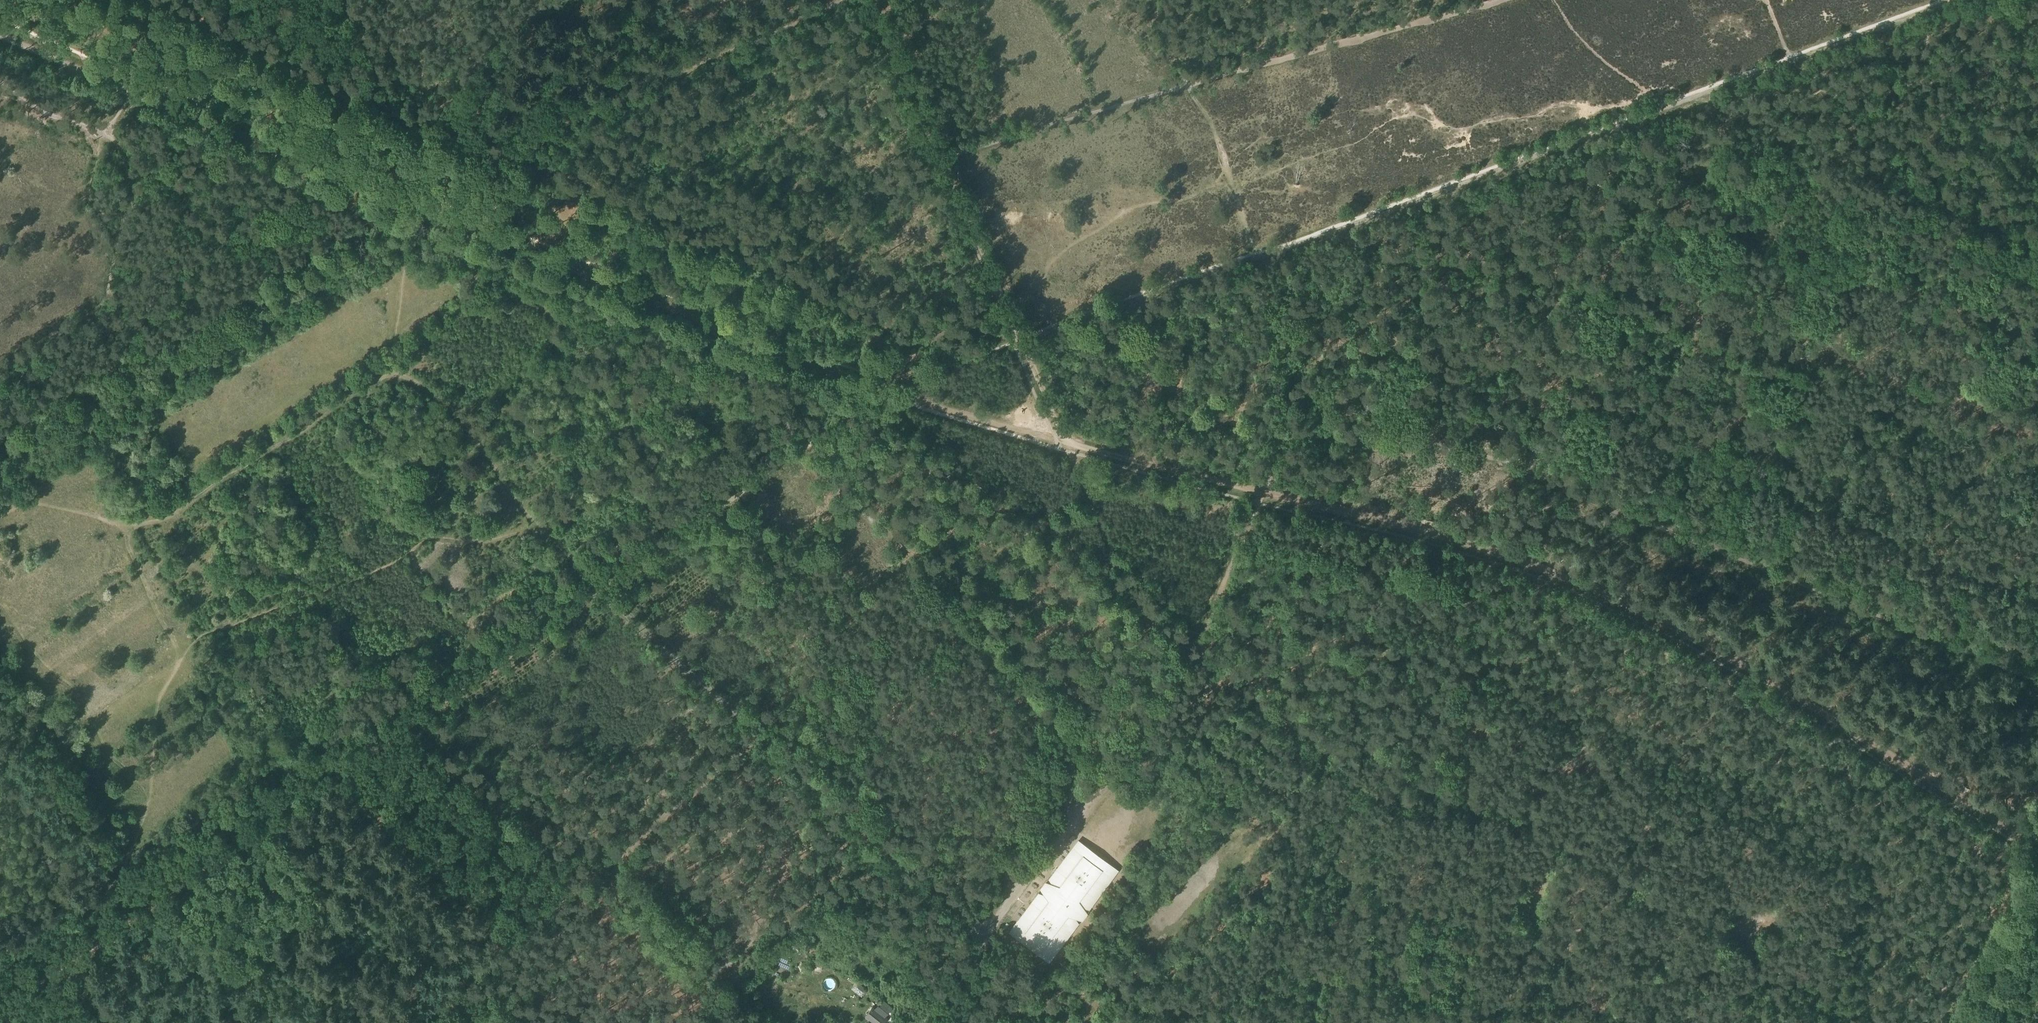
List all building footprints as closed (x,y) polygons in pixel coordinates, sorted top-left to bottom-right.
[(1022,941),(1035,950),(1037,952),(1049,961),(1055,953),(1052,951),(1067,931),(1071,934),(1079,923),(1074,917),(1082,907),(1089,909),(1097,899),(1094,896),(1109,876),(1111,878),(1117,870),(1105,861),(1090,850),(1091,850),(1078,841),(1072,849),(1075,851),(1060,871),(1056,868),(1049,879),(1053,885),(1045,895),(1038,893),(1030,903),(1033,906),(1018,926),(1016,924),(1010,932),(1022,941)] [(865,1015),(875,1022),(882,1022),(885,1019),(878,1014),(879,1012),(872,1006),(865,1015)]
